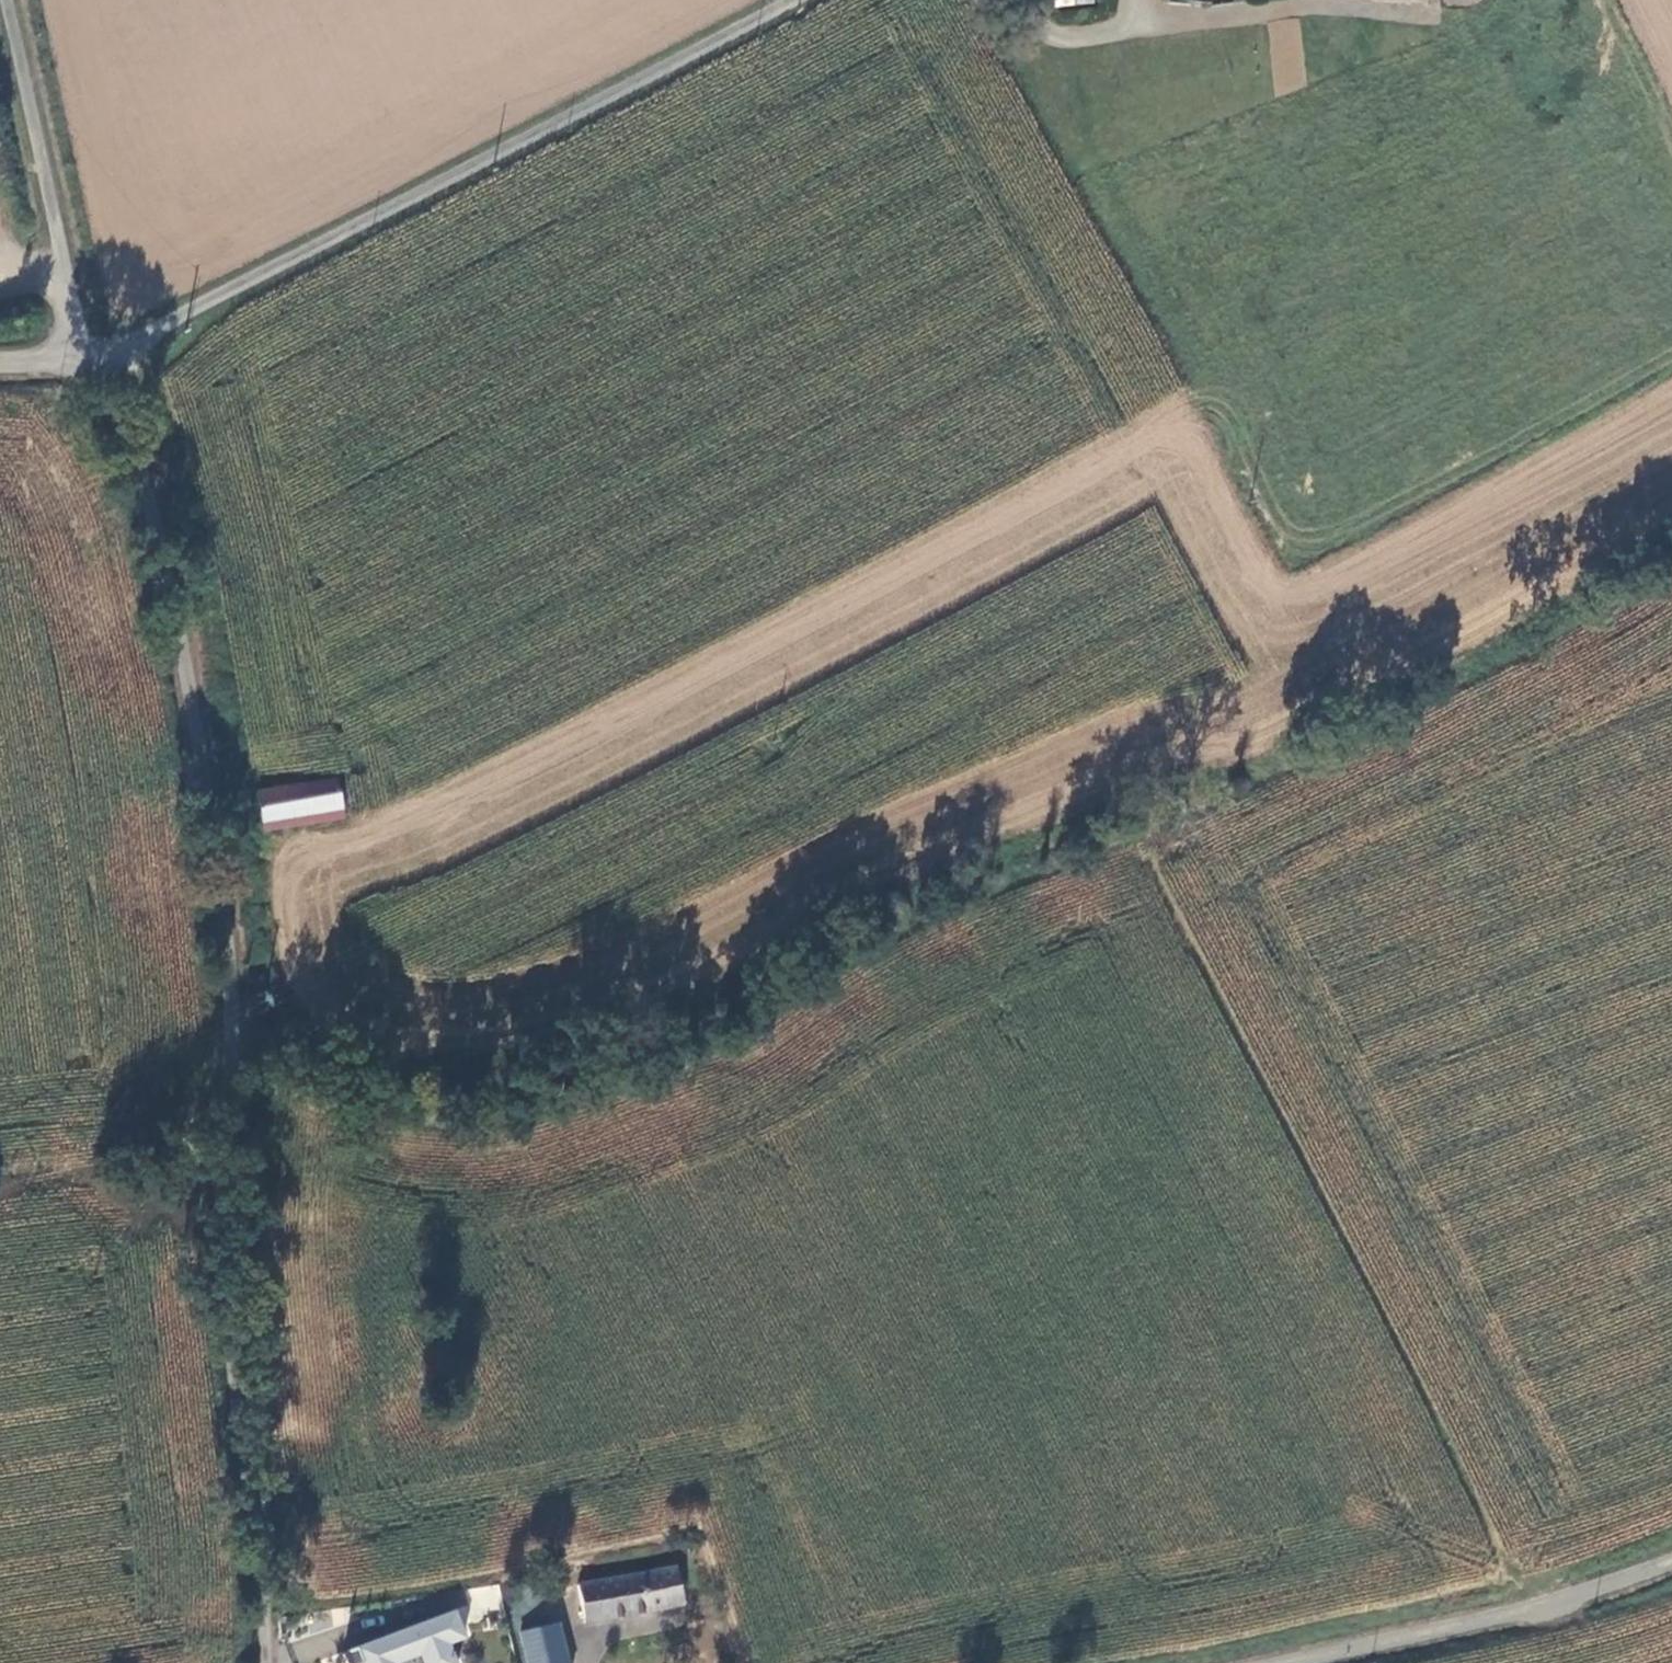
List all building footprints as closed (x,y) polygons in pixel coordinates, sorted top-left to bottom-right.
[(261,828),(342,815),(337,779),(255,792),(261,828)] [(678,1563),(591,1581),(599,1621),(684,1601),(678,1563)] [(345,1646),(350,1662),(360,1662),(364,1662),(459,1662),(453,1643),(469,1638),(461,1611),(345,1646)] [(530,1627),(538,1662),(578,1662),(568,1621),(530,1627)]
